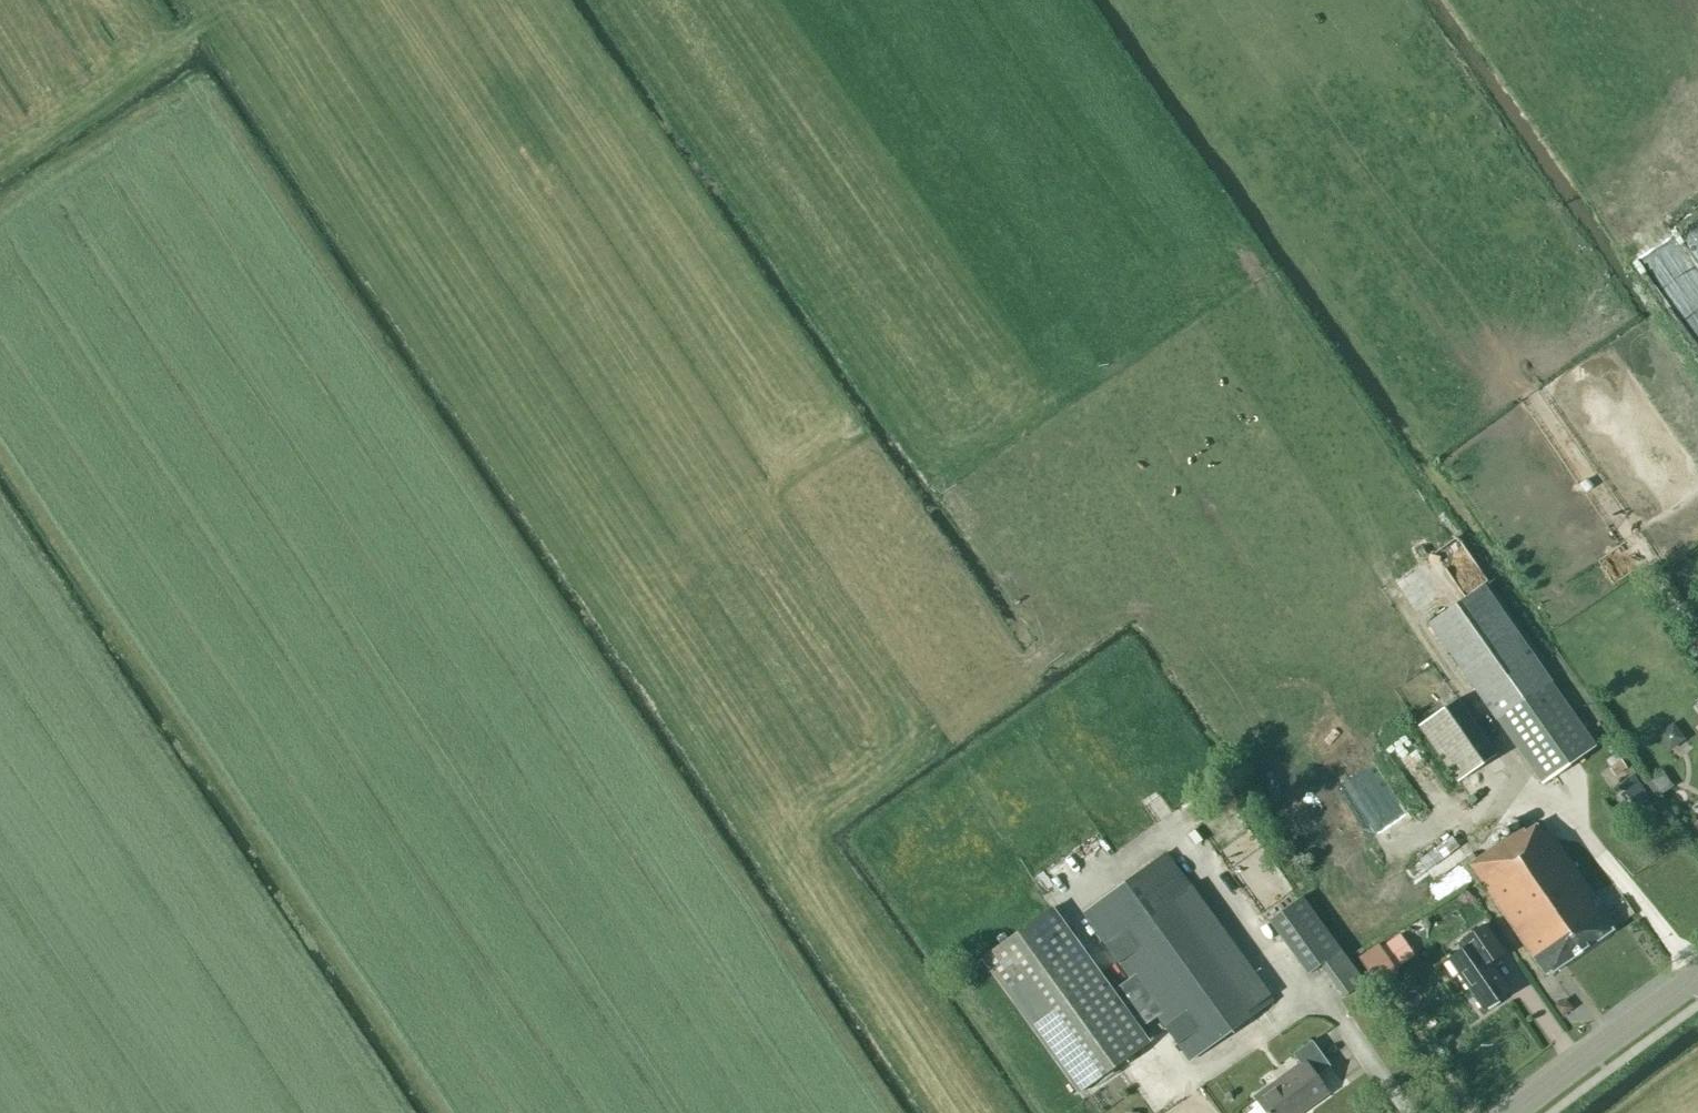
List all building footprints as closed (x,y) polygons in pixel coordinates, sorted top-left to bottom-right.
[(1434,608),(1459,584),(1435,560),(1410,584),(1434,608)] [(1595,746),(1482,585),(1429,623),(1542,783),(1595,746)] [(1495,754),(1456,698),(1419,724),(1458,780),(1495,754)] [(1656,735),(1668,752),(1685,739),(1673,722),(1656,735)] [(1425,811),(1448,799),(1411,731),(1388,743),(1425,811)] [(1646,777),(1654,793),(1673,784),(1665,768),(1646,777)] [(1522,826),(1469,863),(1546,975),(1615,927),(1541,820),(1526,831),(1522,826)] [(1149,1041),(1117,998),(1135,985),(1190,1060),(1273,1000),(1166,852),(1083,912),(1064,926),(1051,908),(981,960),(1079,1093),(1149,1041)] [(1302,896),(1269,919),(1308,974),(1341,950),(1302,896)] [(1502,951),(1483,925),(1462,940),(1465,944),(1448,957),(1483,1008),(1508,991),(1488,962),(1502,951)] [(1379,948),(1394,968),(1413,955),(1399,934),(1379,948)] [(1279,1035),(1293,1054),(1301,1065),(1255,1098),(1266,1112),(1296,1112),(1327,1091),(1316,1076),(1330,1066),(1311,1040),(1311,1041),(1297,1022),(1279,1035)]
